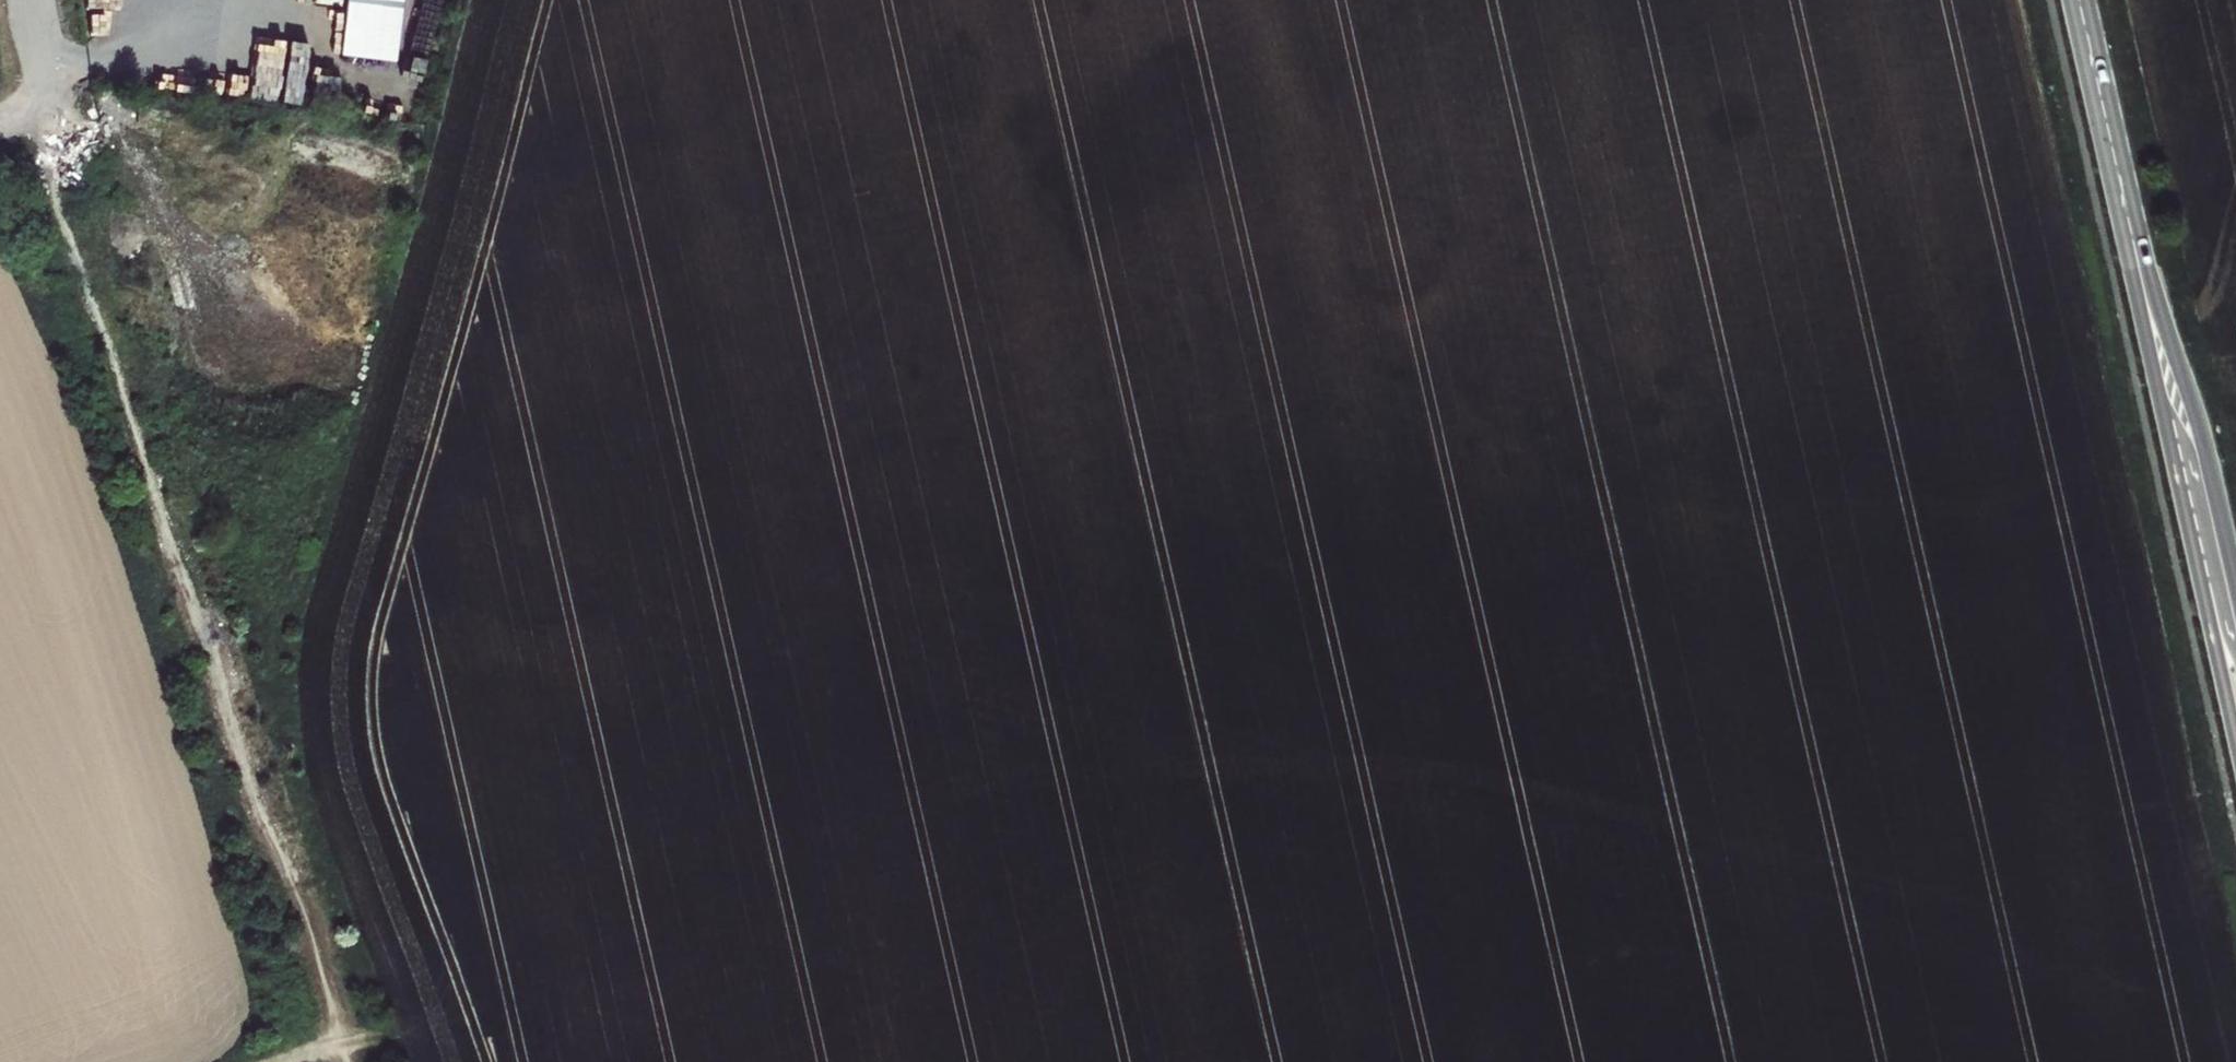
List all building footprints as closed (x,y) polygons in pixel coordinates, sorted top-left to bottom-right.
[(403,0),(347,0),(341,54),(396,60),(403,0)]
